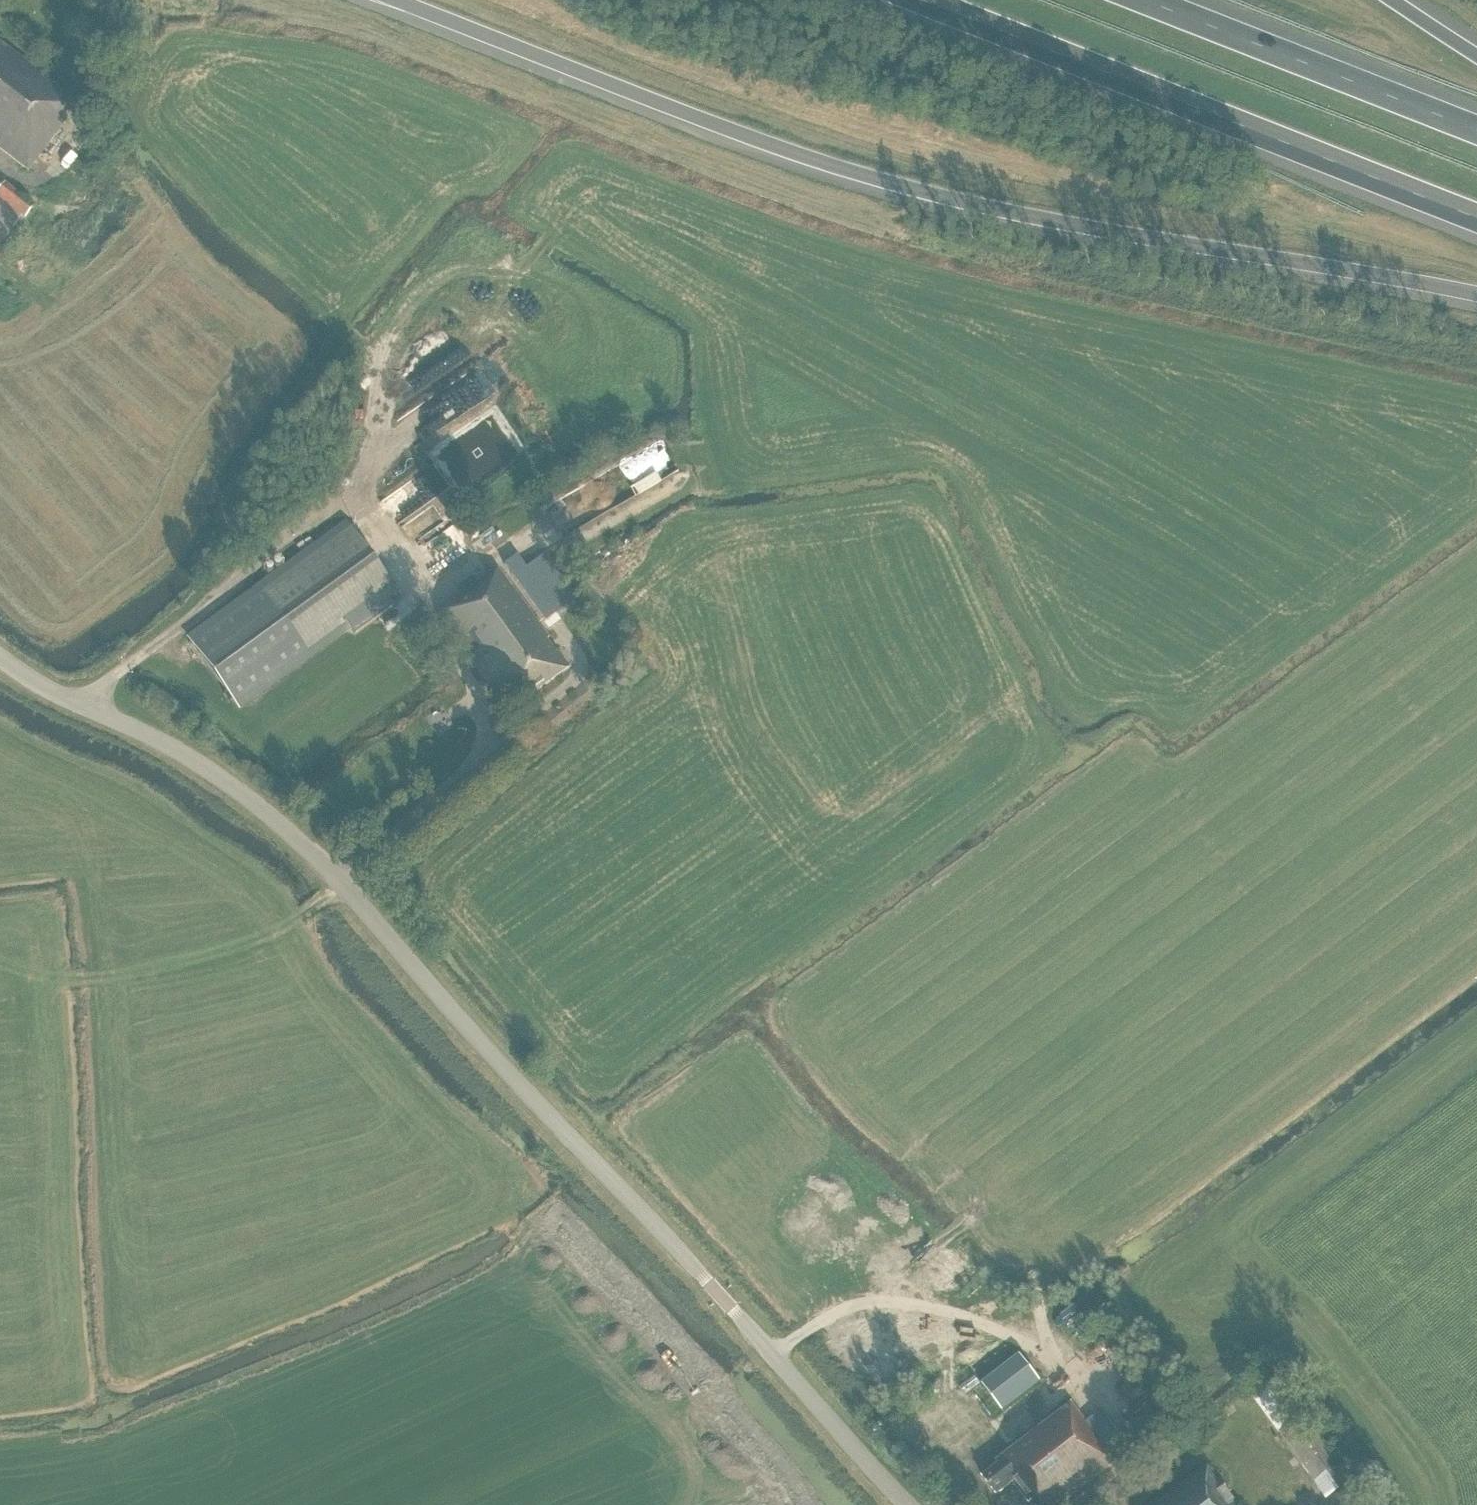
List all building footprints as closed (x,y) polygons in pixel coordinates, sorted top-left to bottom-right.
[(62,117),(75,101),(0,43),(0,149),(27,170),(66,120),(62,117)] [(23,221),(34,207),(3,183),(0,187),(0,241),(19,217),(23,221)] [(403,599),(348,523),(260,587),(188,641),(238,708),(310,654),(350,626),(355,633),(403,599)] [(574,598),(543,553),(525,566),(516,553),(503,562),(544,619),(574,598)] [(440,615),(508,712),(569,668),(557,651),(555,652),(546,640),(548,638),(499,568),(455,600),(457,603),(440,615)] [(1020,1355),(982,1384),(1002,1410),(1040,1381),(1020,1355)] [(1256,1390),(1275,1418),(1301,1401),(1282,1372),(1256,1390)] [(1116,1461),(1094,1432),(1071,1402),(996,1460),(999,1464),(983,1476),(996,1494),(1013,1482),(1030,1503),(1033,1501),(1036,1504),(1059,1504),(1116,1461)] [(1322,1496),(1353,1480),(1313,1409),(1283,1426),(1322,1496)] [(1209,1468),(1209,1467),(1207,1465),(1149,1504),(1235,1504),(1209,1468)]
